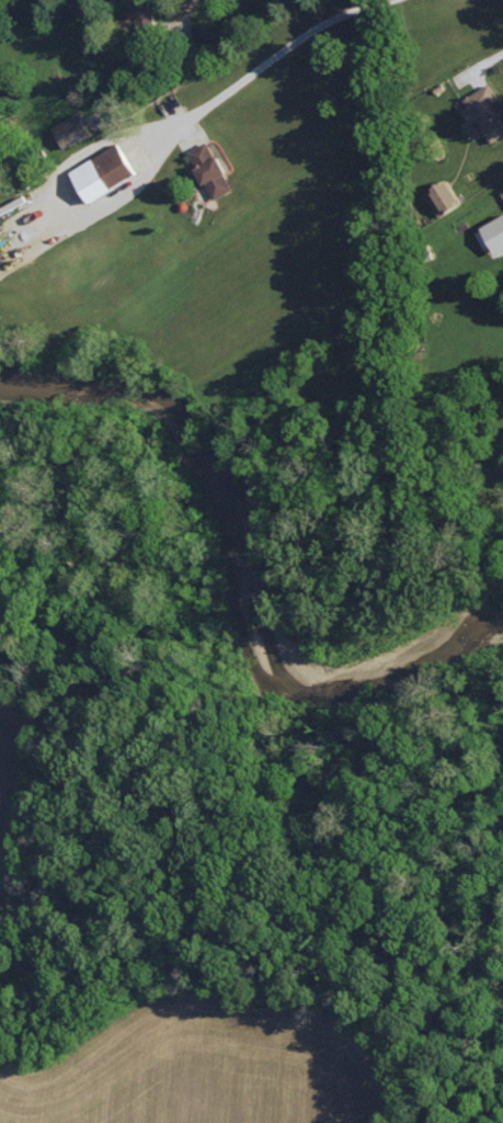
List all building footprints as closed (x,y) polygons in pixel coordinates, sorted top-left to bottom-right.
[(474,121),(479,119),(493,141),(502,135),(502,118),(494,102),(500,98),(491,82),(461,100),(474,121)] [(54,126),(65,147),(92,132),(80,111),(54,126)] [(235,188),(210,140),(189,150),(214,198),(235,188)] [(72,169),(89,201),(138,174),(121,142),(72,169)] [(439,216),(462,204),(449,179),(426,190),(439,216)] [(502,251),(502,215),(483,226),(498,253),(502,251)]
